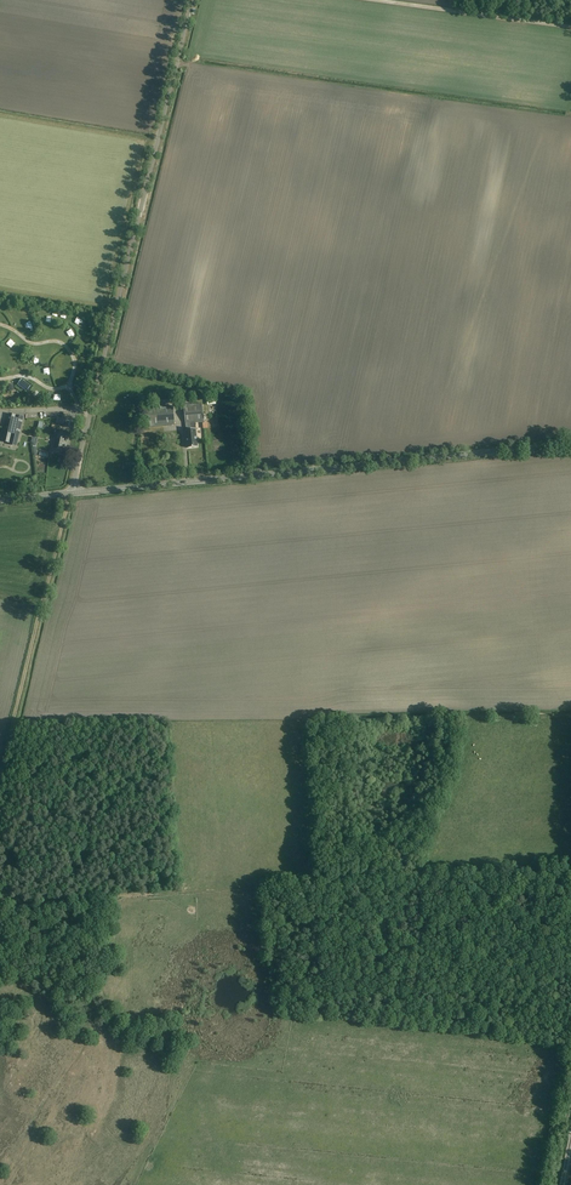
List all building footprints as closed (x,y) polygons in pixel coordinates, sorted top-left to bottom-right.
[(23,306),(19,312),(25,315),(29,309),(23,306)] [(67,331),(72,337),(76,333),(72,327),(67,331)] [(21,355),(25,348),(19,345),(15,352),(21,355)] [(54,348),(49,352),(54,357),(59,353),(54,348)] [(46,375),(48,367),(41,366),(39,373),(46,375)] [(27,391),(30,386),(25,382),(22,387),(27,391)] [(198,447),(197,440),(196,423),(204,422),(202,404),(184,405),(186,430),(188,448),(198,447)] [(146,408),(147,427),(175,424),(173,406),(146,408)] [(23,417),(10,414),(4,438),(10,439),(9,440),(17,442),(23,417)] [(57,430),(52,450),(64,453),(67,444),(66,444),(69,433),(57,430)]
